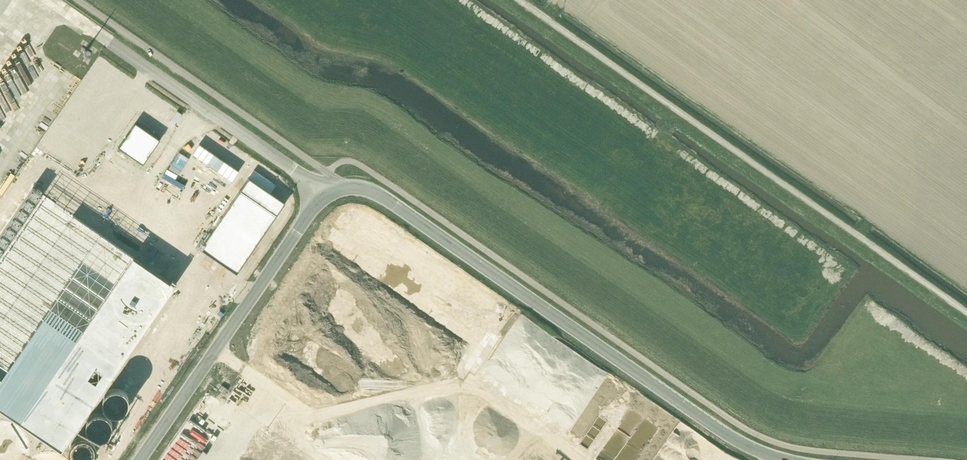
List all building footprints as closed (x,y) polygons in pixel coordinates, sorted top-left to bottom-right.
[(222,385),(218,390),(225,394),(228,389),(222,385)]
